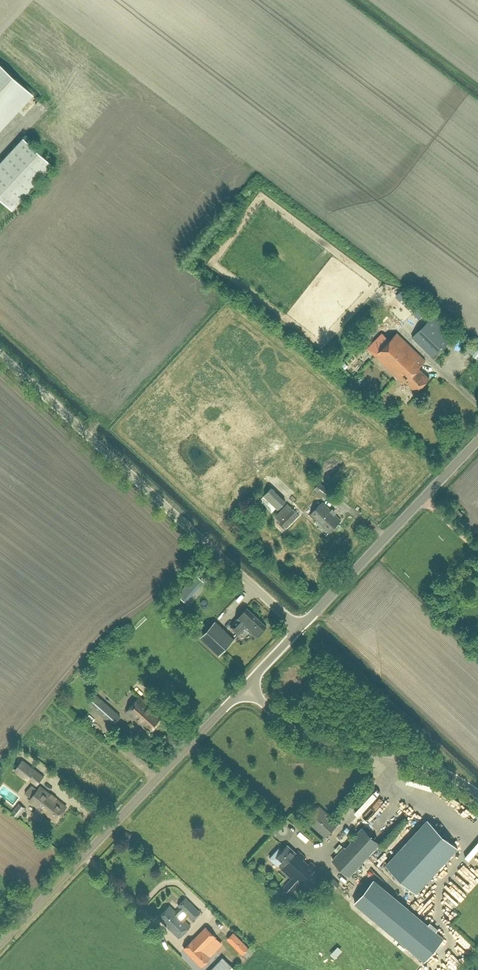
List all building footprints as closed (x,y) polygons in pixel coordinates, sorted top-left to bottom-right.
[(32,95),(0,66),(0,129),(32,95)] [(26,116),(42,101),(35,95),(20,110),(26,116)] [(52,165),(22,137),(0,162),(0,199),(11,209),(52,165)] [(420,306),(413,312),(419,318),(426,311),(420,306)] [(412,336),(432,357),(458,332),(438,311),(412,336)] [(367,348),(403,383),(406,381),(416,392),(429,378),(419,368),(425,361),(396,333),(390,339),(383,332),(367,348)] [(314,488),(327,498),(333,491),(320,481),(314,488)] [(273,487),(267,495),(281,507),(287,500),(273,487)] [(263,500),(276,512),(280,508),(267,496),(263,500)] [(341,519),(323,501),(310,514),(329,532),(341,519)] [(286,528),(299,514),(287,503),(275,516),(286,528)] [(452,512),(458,518),(462,513),(456,508),(452,512)] [(186,596),(194,589),(186,579),(178,586),(186,596)] [(256,636),(267,625),(247,607),(237,618),(231,625),(239,633),(244,628),(248,632),(250,630),(256,636)] [(234,638),(216,620),(200,636),(219,654),(234,638)] [(96,694),(88,703),(112,724),(120,715),(96,694)] [(125,712),(131,717),(141,725),(142,724),(149,730),(160,718),(153,712),(155,710),(139,696),(125,712)] [(33,755),(30,760),(40,767),(43,762),(33,755)] [(22,760),(15,769),(28,779),(29,778),(37,784),(43,776),(22,760)] [(369,786),(374,791),(384,783),(379,777),(369,786)] [(67,806),(40,786),(30,800),(38,806),(33,814),(40,819),(45,812),(56,820),(67,806)] [(352,800),(356,807),(360,805),(355,797),(352,800)] [(17,817),(25,808),(18,802),(11,812),(17,817)] [(306,819),(325,837),(338,823),(319,805),(306,819)] [(87,821),(93,830),(104,822),(98,813),(87,821)] [(416,892),(457,847),(428,819),(386,864),(416,892)] [(344,846),(332,859),(349,875),(379,843),(362,827),(350,841),(351,842),(346,848),(344,846)] [(287,844),(282,849),(279,846),(270,856),(270,858),(276,864),(278,864),(280,862),(282,864),(280,866),(282,868),(282,869),(292,878),(283,887),(290,893),(316,865),(310,860),(308,862),(303,858),(305,856),(301,851),(298,854),(287,844)] [(335,888),(339,884),(332,877),(328,881),(335,888)] [(374,879),(355,902),(424,959),(443,936),(374,879)] [(457,892),(466,884),(461,879),(452,886),(457,892)] [(158,917),(165,924),(179,937),(190,925),(184,919),(188,915),(196,907),(186,897),(178,905),(180,907),(176,911),(170,905),(158,917)] [(432,898),(424,908),(431,914),(440,905),(432,898)] [(193,939),(184,948),(202,965),(210,956),(209,955),(203,949),(216,936),(208,928),(201,935),(199,934),(193,940),(193,939)] [(249,947),(234,932),(228,938),(243,953),(249,947)]
